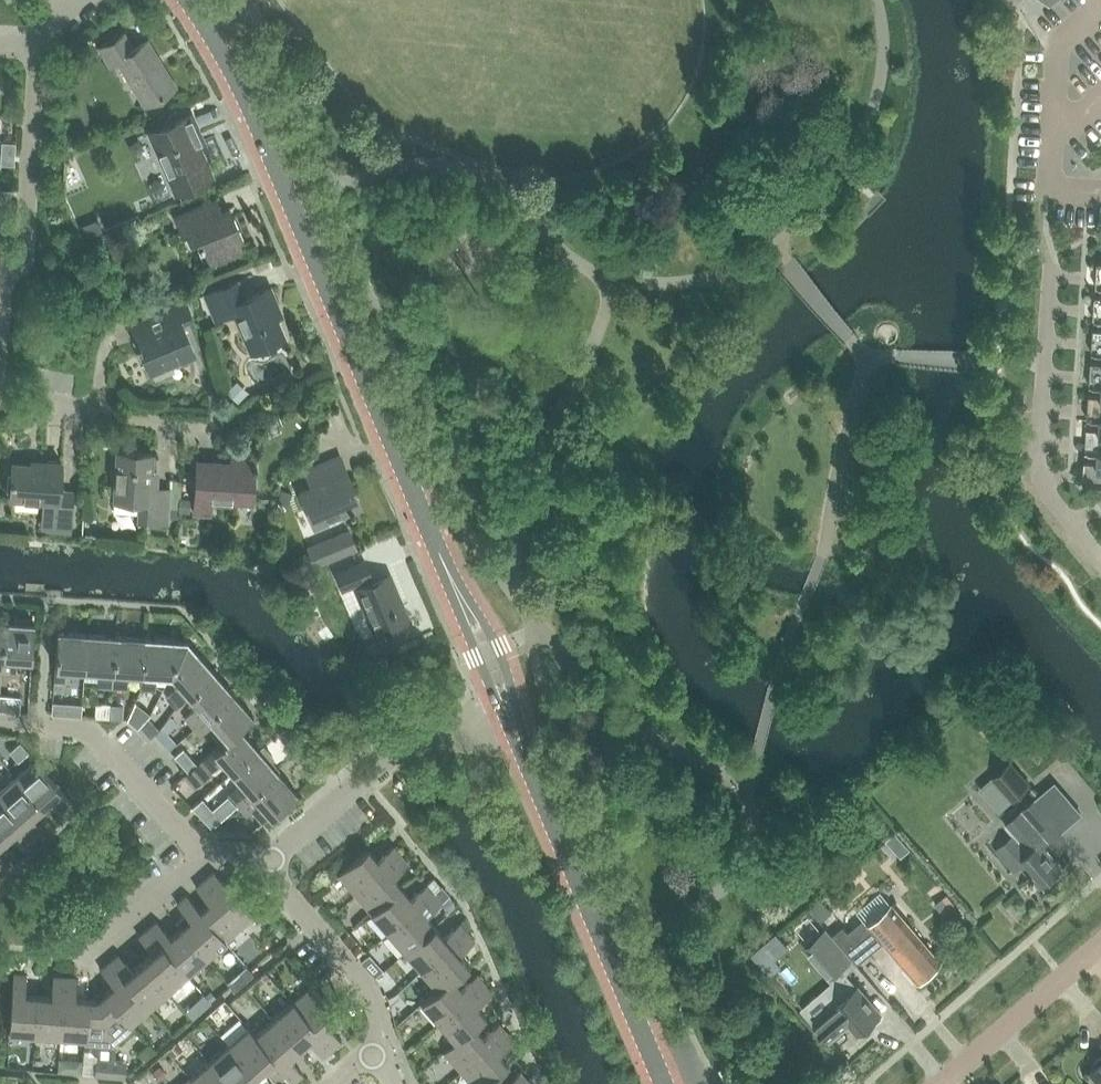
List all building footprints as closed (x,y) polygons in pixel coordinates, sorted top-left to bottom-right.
[(119,61),(130,79),(144,102),(174,84),(171,79),(148,42),(135,50),(123,32),(99,47),(111,65),(119,61)] [(6,101),(5,112),(16,113),(17,105),(17,102),(6,101)] [(204,143),(191,114),(150,132),(175,190),(210,175),(198,146),(204,143)] [(13,163),(13,154),(0,153),(0,162),(13,163)] [(10,211),(11,201),(11,199),(10,199),(0,198),(0,210),(10,211)] [(192,229),(199,246),(203,245),(211,264),(243,250),(239,239),(243,238),(232,214),(224,217),(216,198),(176,215),(183,233),(192,229)] [(97,218),(81,225),(86,236),(102,230),(97,218)] [(217,318),(235,311),(251,348),(283,334),(272,307),(277,305),(270,287),(244,298),(237,281),(206,294),(217,318)] [(156,331),(137,339),(151,372),(194,353),(181,322),(192,317),(185,302),(150,317),(156,331)] [(1092,362),(1091,370),(1100,371),(1100,363),(1092,362)] [(237,381),(225,393),(238,404),(249,393),(237,381)] [(1090,395),(1089,403),(1100,404),(1100,396),(1090,395)] [(1100,421),(1100,429),(1087,428),(1087,436),(1100,437),(1100,421)] [(98,434),(97,446),(111,447),(111,434),(98,434)] [(114,499),(139,501),(138,519),(168,521),(170,488),(157,487),(157,482),(151,482),(152,453),(117,451),(114,499)] [(197,460),(194,512),(212,513),(213,498),(252,500),(254,468),(256,468),(257,452),(232,451),(231,461),(197,460)] [(1085,469),(1100,470),(1100,454),(1098,453),(1098,462),(1085,461),(1085,469)] [(299,490),(312,521),(314,526),(362,506),(340,455),(305,470),(311,485),(299,490)] [(61,462),(42,461),(42,464),(13,463),(10,498),(44,500),(42,529),(70,531),(73,491),(60,490),(61,462)] [(287,507),(292,494),(282,490),(277,502),(287,507)] [(180,499),(179,513),(189,514),(190,499),(180,499)] [(347,530),(327,538),(335,558),(355,549),(347,530)] [(353,584),(376,637),(411,622),(392,577),(375,585),(365,560),(336,573),(343,589),(353,584)] [(304,578),(287,584),(293,599),(310,593),(304,578)] [(5,621),(2,673),(16,674),(17,661),(31,662),(31,656),(32,656),(34,631),(34,623),(5,621)] [(71,665),(85,666),(88,634),(58,632),(54,683),(70,684),(71,665)] [(98,686),(113,687),(117,636),(88,634),(85,666),(99,667),(98,686)] [(129,669),(142,670),(144,638),(117,636),(113,687),(127,688),(129,669)] [(157,671),(171,672),(196,651),(187,640),(144,638),(142,670),(141,689),(156,690),(157,671)] [(176,707),(191,695),(215,673),(196,651),(171,672),(180,683),(166,695),(176,707)] [(185,717),(195,728),(234,694),(215,673),(191,695),(199,705),(185,717)] [(234,694),(195,728),(205,740),(211,734),(220,744),(227,737),(239,727),(239,728),(253,716),(234,694)] [(21,711),(22,698),(0,696),(0,710),(21,711)] [(67,702),(66,714),(81,716),(82,703),(67,702)] [(96,702),(95,717),(109,718),(110,713),(111,703),(96,702)] [(111,707),(110,717),(122,718),(122,708),(111,707)] [(132,709),(129,718),(140,726),(145,720),(132,709)] [(148,720),(140,727),(150,737),(158,730),(148,720)] [(165,745),(172,738),(161,725),(155,733),(165,745)] [(224,761),(233,771),(258,750),(239,728),(239,727),(227,737),(220,744),(183,775),(194,787),(224,761)] [(193,731),(185,738),(191,744),(199,737),(193,731)] [(242,782),(229,794),(238,805),(277,772),(279,770),(272,761),(272,758),(272,756),(263,746),(258,750),(233,771),(242,782)] [(187,757),(181,763),(188,770),(194,765),(187,757)] [(996,773),(993,776),(1012,798),(1029,783),(1005,757),(992,768),(996,773)] [(35,758),(16,776),(41,806),(52,797),(66,813),(75,804),(35,758)] [(277,772),(238,805),(248,816),(262,804),(271,815),(296,793),(277,772)] [(0,789),(0,796),(36,838),(45,830),(31,814),(41,806),(16,776),(0,789)] [(1080,812),(1054,783),(1005,825),(1014,836),(998,850),(1014,869),(1022,862),(1042,884),(1059,868),(1050,856),(1052,855),(1043,844),(1080,812)] [(3,839),(13,830),(28,846),(36,838),(0,796),(0,835),(3,839)] [(211,808),(202,816),(212,828),(221,820),(211,808)] [(229,825),(228,835),(246,836),(246,827),(229,825)] [(338,875),(355,894),(401,855),(393,846),(377,860),(368,849),(338,875)] [(898,848),(885,858),(896,873),(909,863),(898,848)] [(355,894),(372,913),(402,888),(393,877),(409,864),(401,855),(355,894)] [(214,872),(205,879),(245,924),(250,931),(258,924),(253,917),(264,907),(252,894),(239,878),(238,878),(228,887),(214,872)] [(433,877),(426,884),(434,893),(441,886),(433,877)] [(210,903),(201,911),(226,940),(245,924),(205,879),(197,887),(210,903)] [(372,913),(389,932),(434,893),(426,884),(411,898),(402,888),(372,913)] [(434,893),(389,932),(405,951),(435,925),(426,915),(442,902),(449,895),(441,886),(434,893)] [(186,914),(176,922),(181,928),(207,957),(226,940),(201,911),(187,895),(177,903),(186,914)] [(944,901),(936,907),(945,918),(953,912),(944,901)] [(867,955),(883,942),(917,982),(941,962),(892,904),(867,925),(863,920),(849,933),(844,927),(832,937),(856,965),(867,955)] [(157,921),(148,929),(187,974),(207,957),(181,928),(171,937),(157,921)] [(405,951),(422,970),(467,931),(460,922),(443,935),(435,925),(405,951)] [(153,952),(143,961),(168,990),(187,974),(148,929),(139,936),(153,952)] [(826,930),(804,949),(833,982),(844,973),(845,974),(856,965),(832,937),(826,930)] [(422,970),(438,988),(439,990),(452,978),(468,964),(459,953),(475,940),(467,931),(422,970)] [(752,955),(769,975),(779,966),(773,959),(762,946),(752,955)] [(119,954),(110,962),(149,1007),(168,990),(143,961),(133,970),(119,954)] [(367,968),(374,961),(369,955),(367,956),(361,962),(367,968)] [(115,985),(105,993),(131,1023),(149,1007),(110,962),(101,969),(115,985)] [(246,965),(227,981),(234,989),(253,973),(246,965)] [(387,980),(381,972),(375,977),(378,982),(380,981),(381,983),(387,980)] [(9,1032),(36,1034),(39,995),(25,994),(27,974),(14,973),(9,1032)] [(822,992),(802,1010),(814,1024),(829,1041),(849,1023),(857,1033),(880,1013),(857,987),(856,987),(845,974),(844,973),(833,982),(832,984),(822,992)] [(422,1002),(439,1022),(484,982),(477,974),(461,988),(452,978),(439,990),(438,988),(422,1002)] [(36,1034),(61,1036),(65,976),(53,975),(52,996),(39,995),(36,1034)] [(61,1036),(85,1038),(88,999),(75,998),(77,977),(65,976),(61,1036)] [(439,1022),(455,1041),(457,1043),(474,1026),(486,1016),(476,1006),(492,991),(484,982),(439,1022)] [(313,986),(293,1003),(332,1048),(341,1041),(327,1025),(338,1015),(313,986)] [(211,999),(216,994),(211,988),(206,992),(211,999)] [(85,1038),(84,1043),(90,1044),(90,1050),(97,1055),(96,1058),(115,1059),(115,1048),(113,1045),(134,1027),(131,1023),(105,993),(98,999),(88,999),(85,1038)] [(293,1003),(274,1020),(299,1049),(310,1040),(324,1056),(332,1048),(293,1003)] [(274,1020),(256,1035),(253,1037),(286,1074),(294,1082),(303,1074),(289,1058),(299,1049),(274,1020)] [(444,1051),(461,1071),(506,1031),(499,1023),(483,1036),(474,1026),(457,1043),(455,1041),(444,1051)] [(246,1029),(228,1045),(255,1074),(265,1065),(279,1081),(286,1074),(253,1037),(256,1035),(249,1027),(246,1029)] [(472,1083),(486,1083),(496,1076),(508,1065),(498,1054),(514,1040),(506,1031),(461,1071),(472,1083)] [(149,1043),(138,1052),(144,1059),(146,1057),(155,1050),(149,1043)] [(175,1043),(167,1050),(174,1057),(181,1051),(175,1043)] [(210,1061),(230,1083),(245,1083),(255,1074),(228,1045),(210,1061)] [(59,1056),(58,1071),(81,1072),(82,1058),(59,1056)] [(1099,1057),(1092,1063),(1093,1068),(1088,1073),(1098,1083),(1100,1083),(1100,1057),(1099,1057)] [(95,1073),(94,1075),(125,1078),(125,1076),(126,1060),(115,1059),(96,1058),(96,1059),(95,1073)] [(191,1077),(197,1083),(230,1083),(210,1061),(191,1077)] [(159,1062),(152,1068),(160,1078),(167,1072),(159,1062)] [(527,1080),(520,1071),(505,1083),(523,1083),(527,1080)] [(496,1076),(486,1083),(503,1083),(496,1076)]
